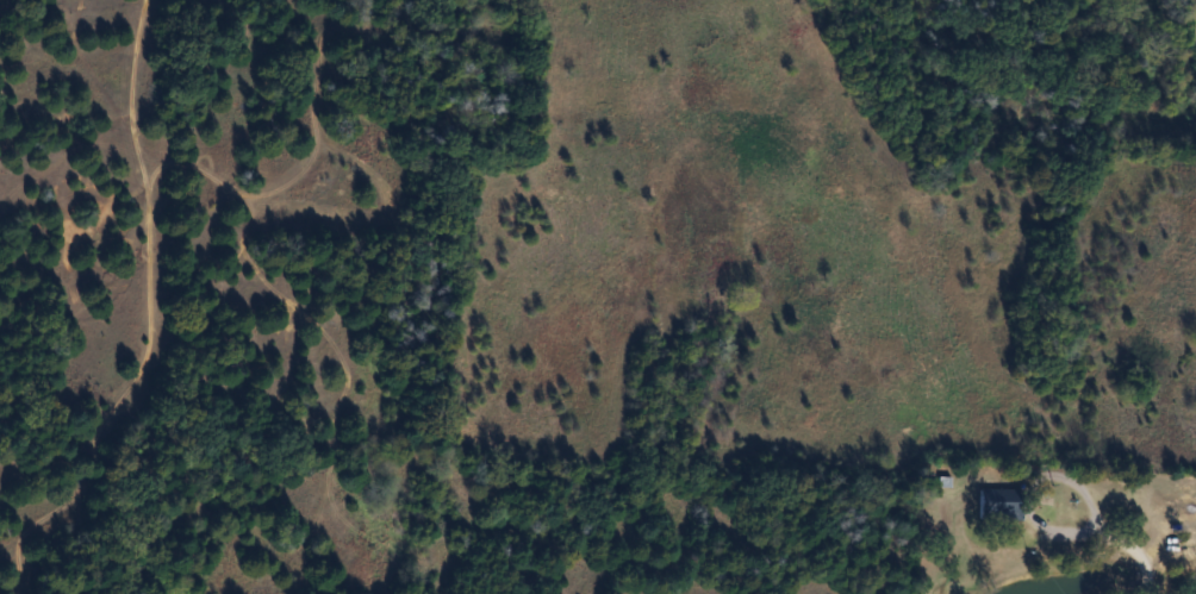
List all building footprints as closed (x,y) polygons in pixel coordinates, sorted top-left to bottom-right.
[(980,522),(1023,522),(1023,490),(980,490),(980,522)]
